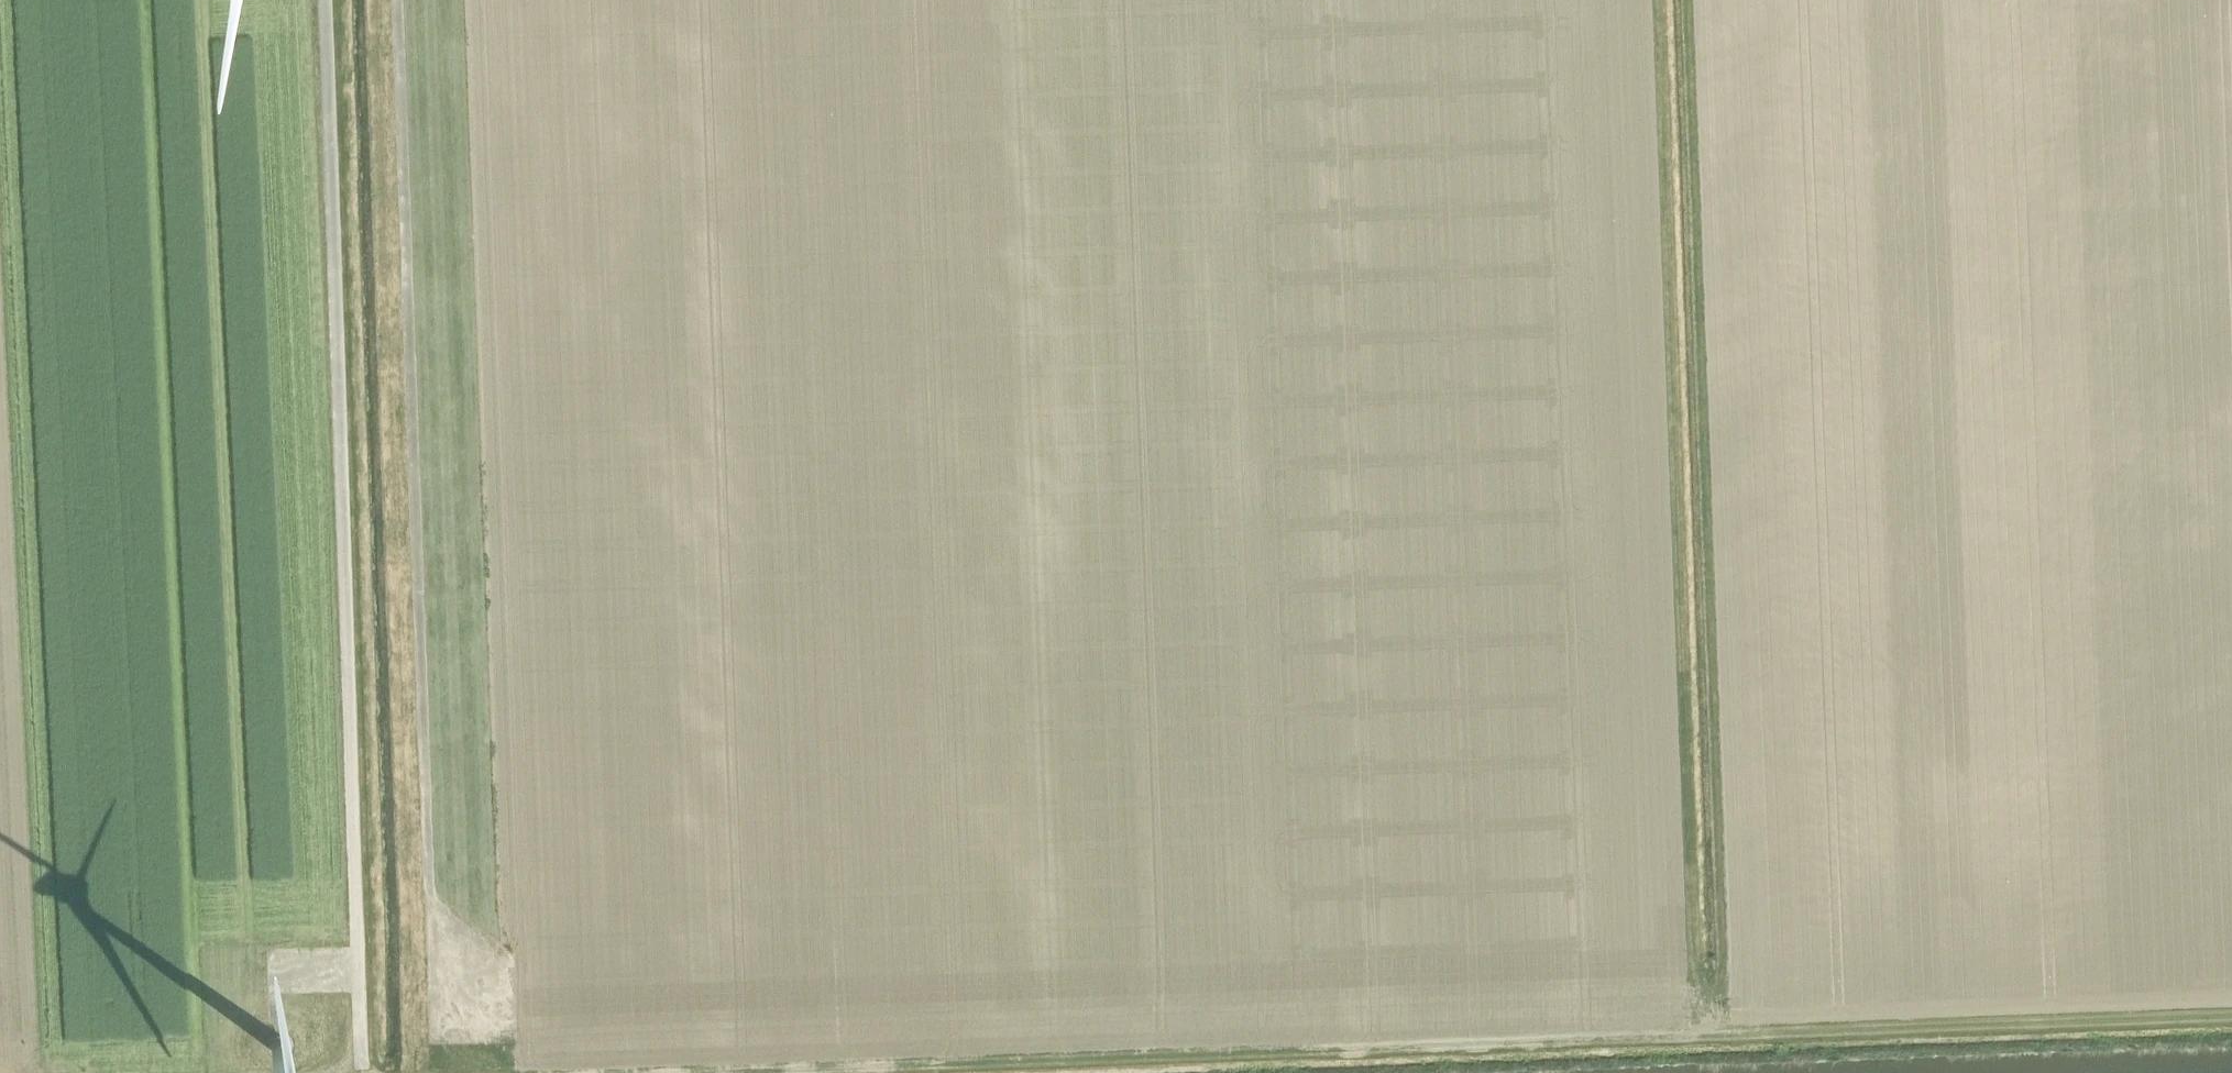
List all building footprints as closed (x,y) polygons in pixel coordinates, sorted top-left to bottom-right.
[(288,1041),(287,1039),(285,1038),(282,1037),(280,1036),(277,1037),(275,1038),(274,1039),(272,1041),(271,1043),(271,1046),(271,1048),(272,1050),(274,1052),(276,1054),(277,1054),(280,1055),(282,1054),(285,1054),(287,1052),(288,1050),(289,1048),(289,1046),(289,1044),(288,1041)]
